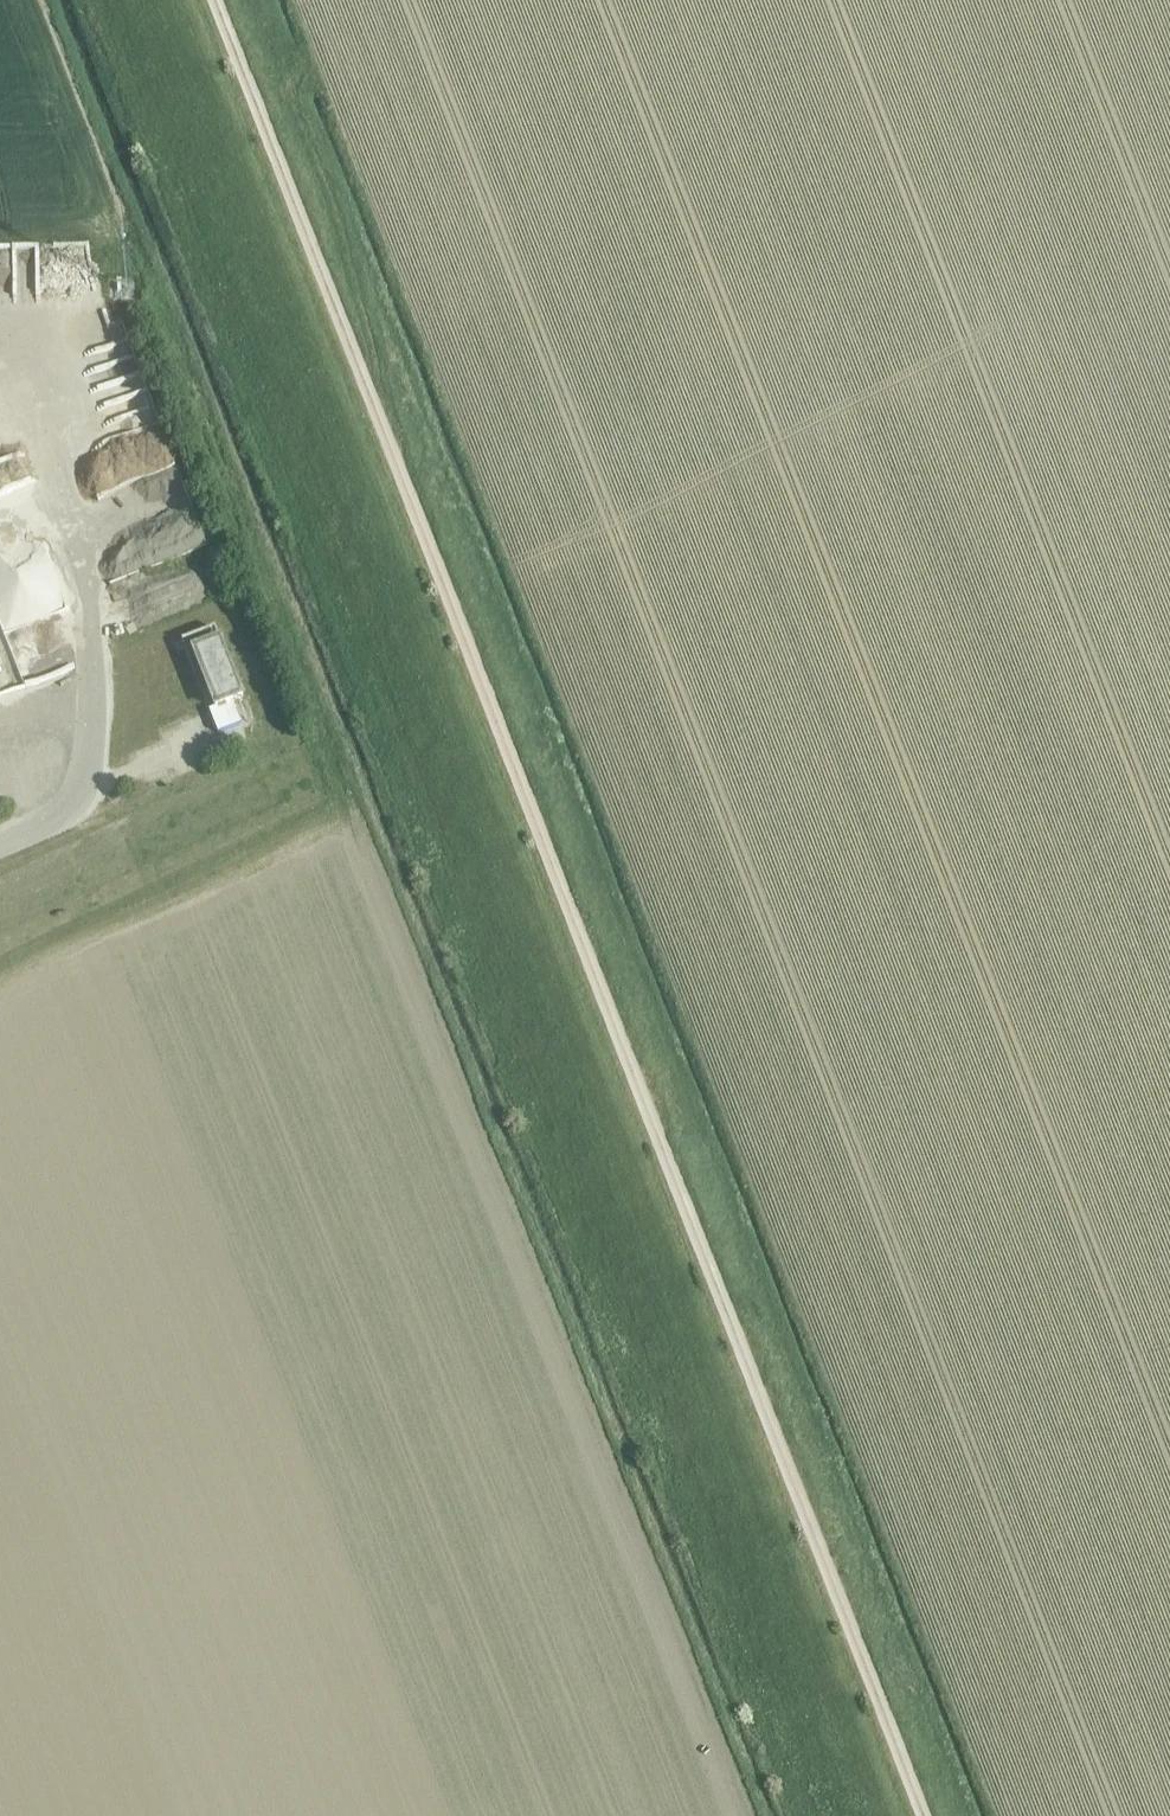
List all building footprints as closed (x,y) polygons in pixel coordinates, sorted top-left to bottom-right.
[(215,709),(242,699),(214,629),(181,642),(182,644),(188,641),(215,709)]
